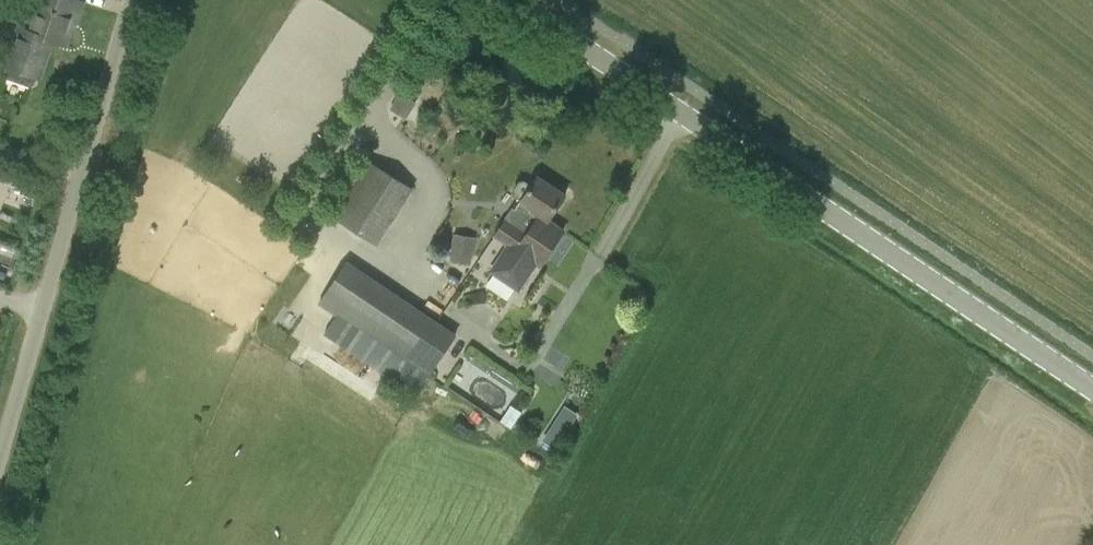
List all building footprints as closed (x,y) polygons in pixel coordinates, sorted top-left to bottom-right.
[(7,66),(5,72),(7,78),(31,86),(36,83),(38,78),(39,78),(53,40),(67,45),(83,2),(76,0),(37,0),(26,28),(20,26),(6,66),(7,66)] [(401,92),(392,106),(407,116),(416,102),(401,92)] [(414,187),(368,159),(332,216),(378,244),(414,187)] [(523,200),(522,201),(517,209),(513,207),(494,236),(507,245),(489,271),(520,291),(538,265),(541,267),(567,229),(551,218),(567,194),(539,176),(533,185),(525,179),(519,181),(514,189),(514,194),(523,200)] [(458,234),(457,260),(475,261),(476,235),(458,234)] [(348,262),(321,303),(429,376),(457,334),(348,262)] [(550,426),(542,437),(556,446),(563,435),(550,426)]
